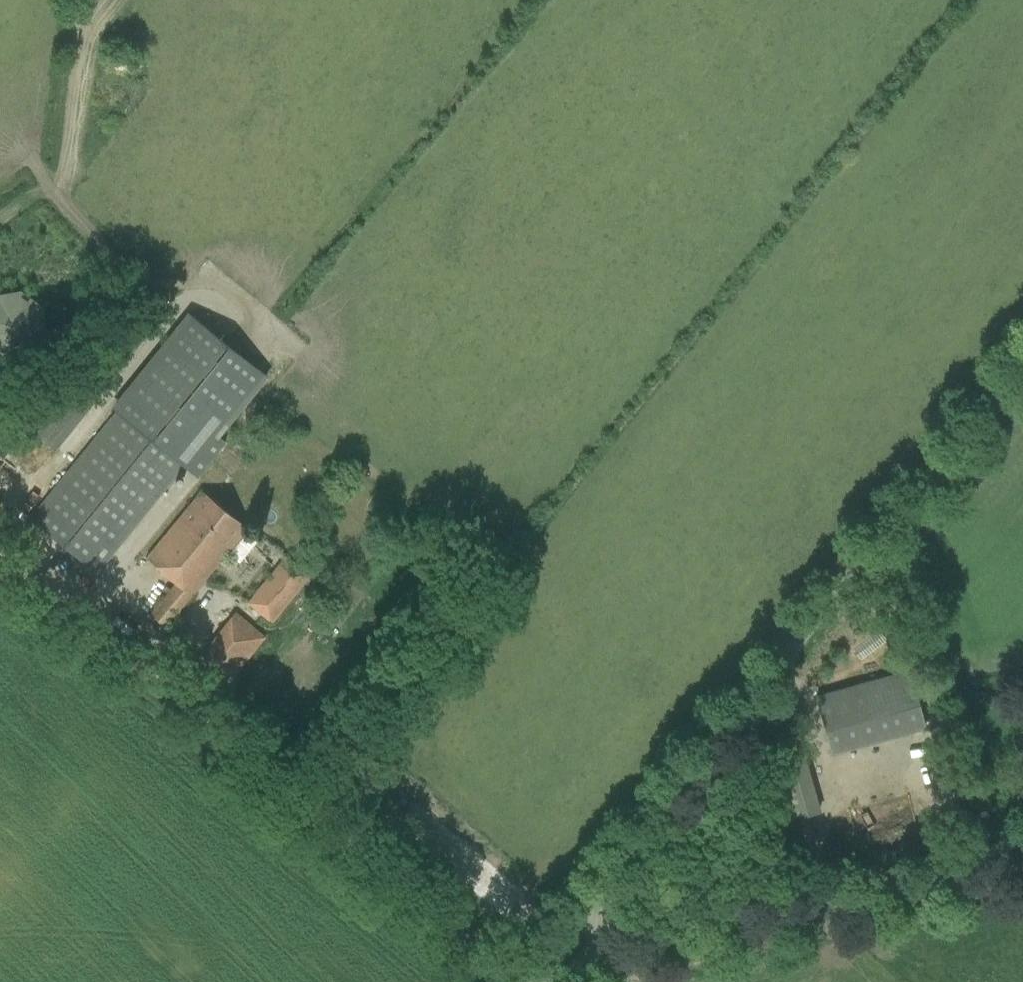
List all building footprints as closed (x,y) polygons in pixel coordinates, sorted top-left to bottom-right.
[(0,293),(0,356),(4,359),(31,355),(47,333),(42,306),(20,290),(0,293)] [(117,412),(43,503),(30,518),(97,573),(110,557),(184,466),(197,476),(226,442),(219,437),(268,377),(188,312),(111,407),(117,412)] [(25,427),(54,451),(115,375),(86,351),(25,427)] [(201,491),(159,543),(146,558),(176,582),(150,614),(165,627),(246,528),(201,491)] [(285,555),(247,602),(274,624),(312,577),(285,555)] [(236,612),(196,661),(183,677),(213,701),(266,637),(236,612)] [(833,755),(925,730),(910,672),(817,697),(833,755)] [(764,764),(769,783),(780,823),(819,812),(802,753),(764,764)]
